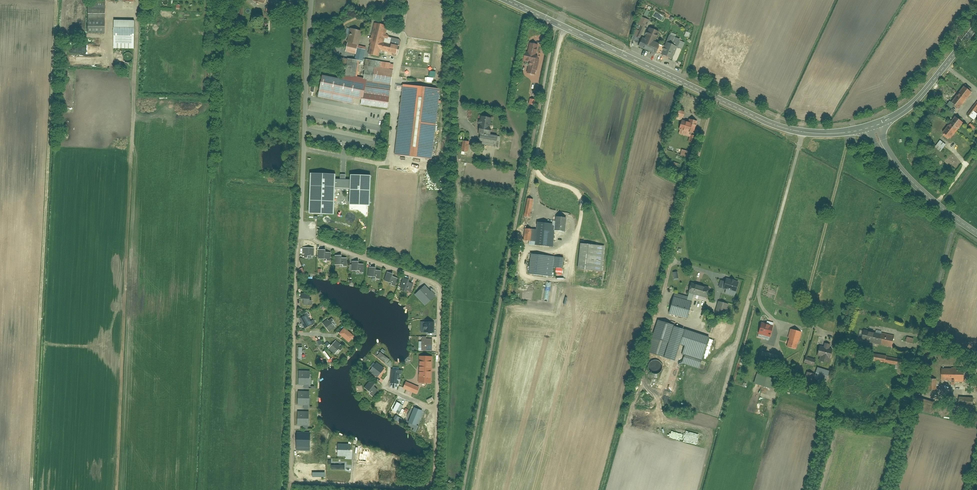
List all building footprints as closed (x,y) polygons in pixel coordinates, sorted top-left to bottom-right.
[(105,0),(87,0),(87,34),(104,34),(105,0)] [(282,7),(270,5),(269,11),(281,13),(282,7)] [(114,49),(134,49),(135,21),(114,21),(114,49)] [(376,25),(368,54),(379,57),(381,49),(398,54),(401,41),(385,37),(388,28),(376,25)] [(655,42),(659,32),(649,28),(644,39),(642,38),(638,47),(655,54),(659,44),(655,42)] [(348,44),(358,47),(362,35),(352,31),(348,44)] [(680,40),(669,35),(661,54),(672,59),(680,40)] [(535,71),(536,71),(539,61),(538,60),(538,59),(536,56),(534,56),(537,45),(529,43),(527,52),(525,52),(522,62),(527,63),(526,69),(527,69),(526,73),(534,75),(535,71)] [(129,58),(129,56),(129,54),(128,53),(127,52),(126,51),(125,50),(123,50),(121,51),(120,52),(119,53),(118,54),(118,56),(118,58),(119,59),(120,60),(121,61),(123,62),(125,62),(126,61),(127,60),(128,59),(129,58)] [(374,82),(393,86),(396,70),(378,66),(374,82)] [(326,75),(321,95),(355,103),(356,98),(365,100),(369,81),(369,78),(346,73),(344,79),(326,75)] [(374,82),(369,81),(365,100),(364,104),(388,109),(393,86),(374,82)] [(405,84),(395,155),(430,160),(440,89),(405,84)] [(964,87),(951,103),(959,109),(972,93),(964,87)] [(976,112),(976,111),(976,103),(968,115),(976,121),(976,119),(976,113),(976,112)] [(685,113),(678,111),(675,120),(681,122),(682,119),(683,119),(685,113)] [(481,117),(478,134),(484,135),(490,136),(492,127),(490,127),(491,119),(481,117)] [(943,133),(951,140),(964,123),(956,117),(943,133)] [(688,123),(681,121),(679,131),(680,131),(678,135),(689,138),(688,143),(694,145),(696,138),(698,131),(695,130),(697,123),(689,120),(688,123)] [(490,136),(484,135),(482,144),(499,147),(501,138),(490,136)] [(470,156),(472,141),(464,140),(462,155),(470,156)] [(940,152),(945,144),(938,140),(933,148),(940,152)] [(694,150),(690,149),(689,153),(681,150),(680,157),(691,160),(694,150)] [(678,170),(680,165),(672,162),(670,168),(678,170)] [(335,181),(335,176),(310,175),(309,216),(334,217),(335,190),(335,181)] [(350,208),(370,208),(371,178),(351,177),(351,181),(350,191),(350,208)] [(335,181),(335,190),(350,191),(351,181),(343,181),(335,181)] [(554,222),(553,229),(565,230),(566,215),(555,214),(554,222)] [(535,244),(552,246),(553,229),(554,222),(537,221),(536,228),(535,240),(535,244)] [(523,239),(535,240),(536,228),(524,227),(523,239)] [(576,268),(601,271),(604,244),(580,241),(576,268)] [(314,247),(302,247),(302,253),(304,253),(304,257),(307,257),(307,254),(314,254),(314,247)] [(320,249),(320,259),(328,259),(328,260),(332,261),(332,252),(327,252),(327,249),(320,249)] [(527,273),(551,276),(553,266),(554,255),(530,252),(527,273)] [(345,256),(337,255),(336,264),(346,264),(346,266),(348,266),(348,258),(345,258),(345,256)] [(564,257),(554,255),(553,266),(562,267),(564,257)] [(362,261),(353,261),(353,270),(362,270),(362,272),(365,272),(365,263),(362,263),(362,261)] [(379,267),(370,267),(370,276),(379,276),(379,278),(382,278),(382,270),(378,270),(379,267)] [(396,274),(389,271),(385,280),(394,284),(394,285),(398,286),(401,278),(395,276),(396,274)] [(404,277),(401,287),(405,288),(405,290),(410,292),(410,291),(414,292),(417,284),(412,282),(413,280),(404,277)] [(735,292),(739,281),(727,277),(726,281),(723,288),(735,292)] [(705,297),(708,287),(690,281),(687,292),(688,292),(693,293),(705,297)] [(428,286),(417,295),(425,305),(436,295),(428,286)] [(310,293),(302,293),(301,297),(303,297),(303,304),(311,304),(312,298),(309,298),(310,293)] [(686,318),(691,301),(686,299),(673,296),(668,313),(686,318)] [(726,315),(729,304),(718,301),(715,312),(726,315)] [(299,317),(304,327),(315,322),(313,318),(310,320),(307,313),(299,317)] [(322,323),(329,331),(335,326),(331,321),(333,319),(331,317),(328,319),(327,318),(322,323)] [(653,336),(668,341),(673,324),(658,319),(653,336)] [(435,323),(423,322),(423,331),(435,332),(435,323)] [(761,323),(758,334),(770,338),(773,327),(761,323)] [(338,332),(348,342),(354,335),(344,326),(338,332)] [(709,335),(685,328),(680,343),(684,344),(704,351),(709,335)] [(788,339),(785,347),(795,350),(797,342),(798,342),(801,333),(790,329),(787,339),(788,339)] [(861,341),(892,348),(894,336),(864,330),(861,341)] [(665,356),(670,341),(668,341),(653,336),(649,351),(665,356)] [(421,349),(432,350),(432,338),(421,338),(421,349)] [(335,340),(328,348),(333,353),(338,348),(340,350),(342,348),(339,345),(340,344),(335,340)] [(818,360),(828,363),(832,348),(829,348),(830,344),(824,342),(823,346),(819,345),(816,356),(819,357),(818,360)] [(701,359),(704,351),(684,344),(681,353),(684,354),(701,359)] [(808,350),(816,352),(818,346),(810,344),(808,350)] [(379,351),(376,355),(386,364),(389,360),(379,351)] [(779,356),(761,351),(758,362),(776,367),(779,356)] [(886,357),(886,355),(874,353),(873,360),(885,362),(886,357)] [(701,359),(684,354),(681,362),(698,368),(701,359)] [(431,382),(432,355),(419,355),(418,381),(431,382)] [(813,366),(815,359),(806,356),(804,363),(813,366)] [(886,357),(885,362),(901,365),(902,360),(886,357)] [(369,370),(376,376),(385,367),(377,360),(369,370)] [(814,374),(814,376),(827,379),(829,370),(816,367),(814,374)] [(942,379),(964,379),(964,368),(942,368),(942,379)] [(402,370),(392,369),(390,382),(400,384),(402,370)] [(309,370),(299,370),(298,384),(304,384),(304,388),(309,388),(309,370)] [(814,376),(814,374),(806,372),(804,379),(812,381),(814,376)] [(773,379),(757,374),(754,384),(769,389),(773,379)] [(369,379),(364,387),(370,391),(376,384),(369,379)] [(416,393),(418,387),(406,381),(403,387),(416,393)] [(309,390),(298,390),(298,404),(303,404),(303,408),(308,408),(309,390)] [(974,405),(974,397),(958,396),(958,405),(974,405)] [(920,411),(931,414),(934,401),(923,399),(920,411)] [(391,411),(398,414),(404,404),(397,400),(391,411)] [(423,412),(415,408),(410,421),(417,425),(423,412)] [(308,410),(297,410),(297,424),(303,424),(303,428),(308,428),(308,410)] [(311,434),(297,433),(296,452),(310,453),(311,434)] [(352,445),(339,444),(339,456),(352,456),(352,445)] [(370,451),(360,450),(358,461),(367,462),(367,458),(369,458),(370,451)] [(360,471),(359,481),(371,481),(371,470),(367,469),(367,471),(360,471)]
